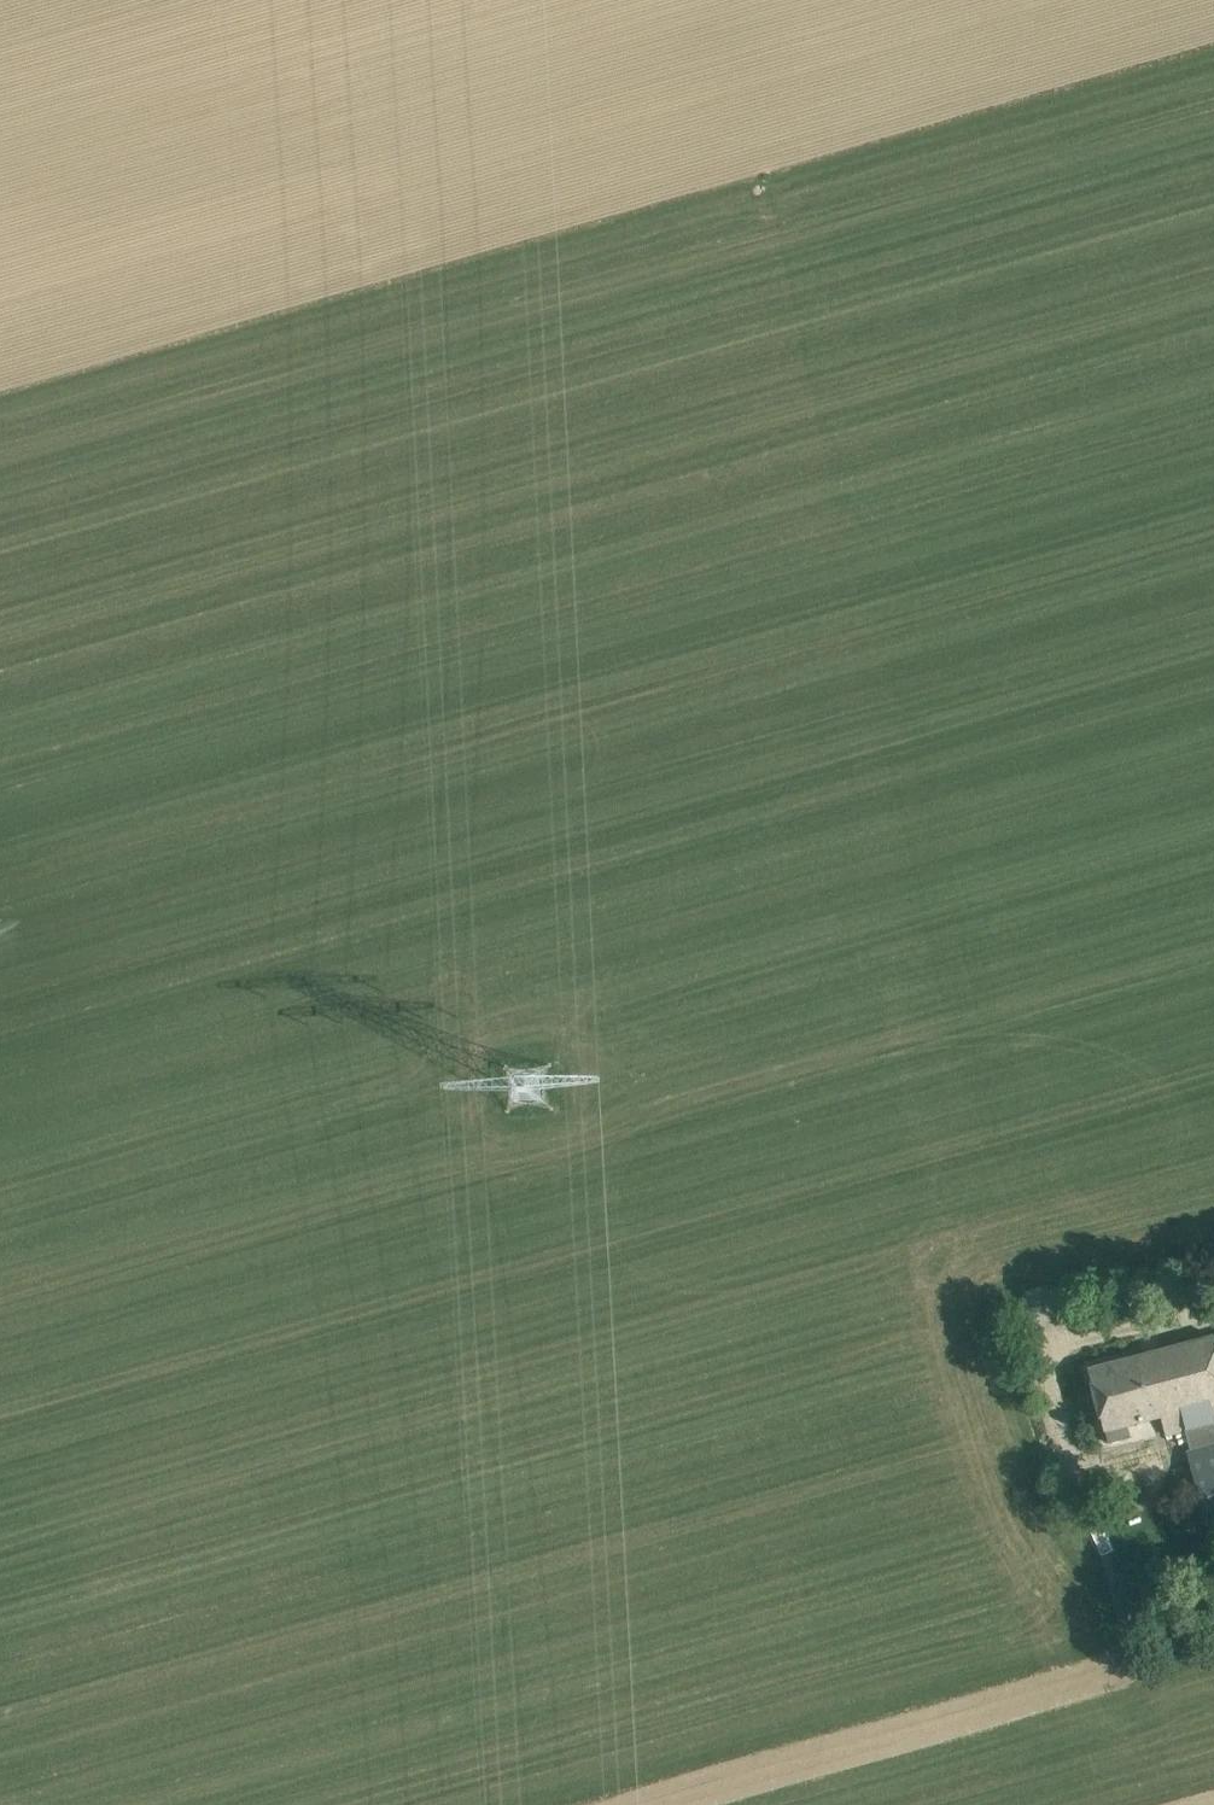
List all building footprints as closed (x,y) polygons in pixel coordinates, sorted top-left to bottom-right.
[(1088,1368),(1105,1430),(1106,1430),(1109,1442),(1131,1437),(1127,1424),(1161,1415),(1166,1434),(1185,1429),(1191,1451),(1187,1452),(1207,1524),(1213,1522),(1213,1335),(1088,1368)]
